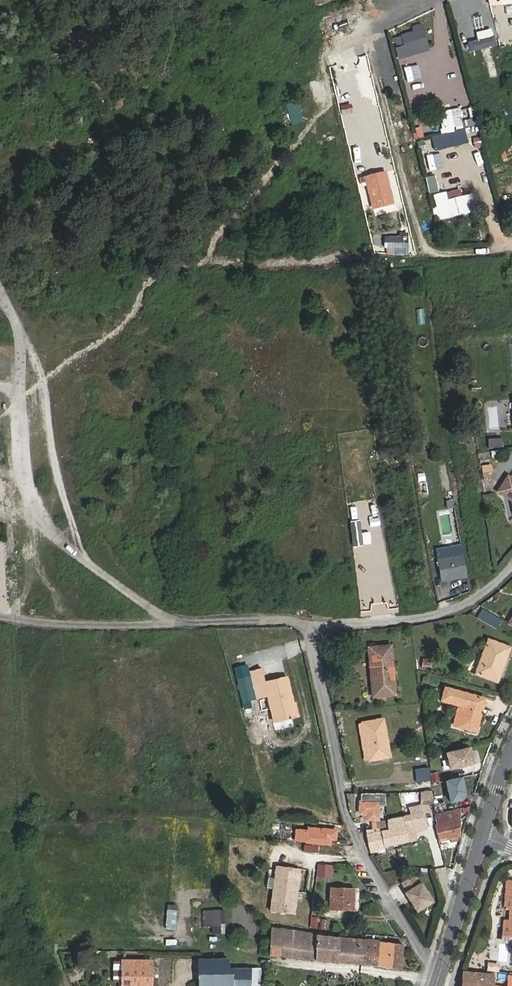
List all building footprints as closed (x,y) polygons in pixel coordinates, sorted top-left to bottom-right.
[(424,44),(420,29),(390,38),(392,44),(401,42),(404,55),(414,52),(412,47),(424,44)] [(426,49),(424,44),(412,47),(414,52),(426,49)] [(432,137),(435,149),(467,140),(464,129),(432,137)] [(426,149),(424,140),(417,142),(420,151),(426,149)] [(383,176),(382,171),(371,174),(372,179),(383,176)] [(371,207),(390,202),(383,176),(372,179),(371,174),(363,176),(371,207)] [(460,189),(444,193),(447,201),(462,197),(460,189)] [(435,195),(437,204),(440,218),(450,216),(466,212),(462,197),(447,201),(444,193),(435,195)] [(505,385),(506,404),(502,404),(503,414),(499,414),(501,439),(511,438),(511,385),(505,385)] [(492,479),(491,465),(482,466),(483,480),(492,479)] [(498,492),(503,495),(508,498),(511,492),(511,479),(508,476),(498,492)] [(443,544),(457,542),(450,501),(447,501),(448,509),(437,511),(443,544)] [(461,544),(435,549),(442,582),(468,577),(461,544)] [(467,581),(454,583),(456,593),(468,591),(467,581)] [(477,618),(495,628),(501,619),(482,609),(477,618)] [(488,640),(476,674),(497,681),(510,647),(488,640)] [(391,646),(371,647),(374,680),(376,679),(377,684),(372,685),(373,697),(395,695),(391,646)] [(250,676),(237,678),(240,703),(254,701),(250,676)] [(267,696),(274,721),(296,716),(287,677),(252,686),(255,699),(267,696)] [(459,706),(453,725),(476,732),(485,698),(445,688),(441,701),(459,706)] [(383,719),(363,723),(369,760),(390,756),(383,719)] [(471,747),(445,752),(450,771),(475,766),(471,747)] [(415,769),(418,789),(430,787),(428,768),(415,769)] [(433,783),(440,782),(438,772),(431,773),(433,783)] [(467,801),(464,777),(446,780),(449,803),(467,801)] [(433,803),(432,792),(422,792),(422,803),(433,803)] [(367,819),(378,820),(378,802),(360,802),(360,813),(367,814),(367,819)] [(460,808),(460,809),(436,815),(436,825),(435,825),(439,841),(460,837),(460,808)] [(411,815),(388,820),(389,830),(392,829),(395,844),(407,841),(416,839),(411,815)] [(388,827),(371,830),(365,831),(369,850),(395,844),(392,829),(389,830),(388,830),(388,827)] [(296,830),(295,840),(330,844),(330,839),(335,839),(336,830),(322,829),(321,835),(307,834),(308,831),(296,830)] [(282,843),(281,850),(317,853),(317,845),(282,843)] [(333,865),(319,864),(317,877),(332,878),(333,865)] [(277,866),(271,911),(294,914),(300,869),(277,866)] [(418,914),(435,903),(417,873),(399,884),(418,914)] [(330,887),(330,910),(354,910),(354,888),(330,887)] [(204,909),(203,926),(220,927),(221,910),(204,909)] [(311,917),(310,928),(327,929),(328,918),(311,917)] [(272,928),(270,956),(291,957),(313,959),(338,963),(338,962),(378,966),(400,969),(403,944),(365,940),(339,938),(316,935),(294,930),(272,928)] [(260,970),(228,969),(228,959),(199,960),(199,985),(259,985),(260,970)] [(122,961),(122,985),(151,985),(151,961),(122,961)] [(493,975),(464,973),(463,985),(492,985),(493,975)]
